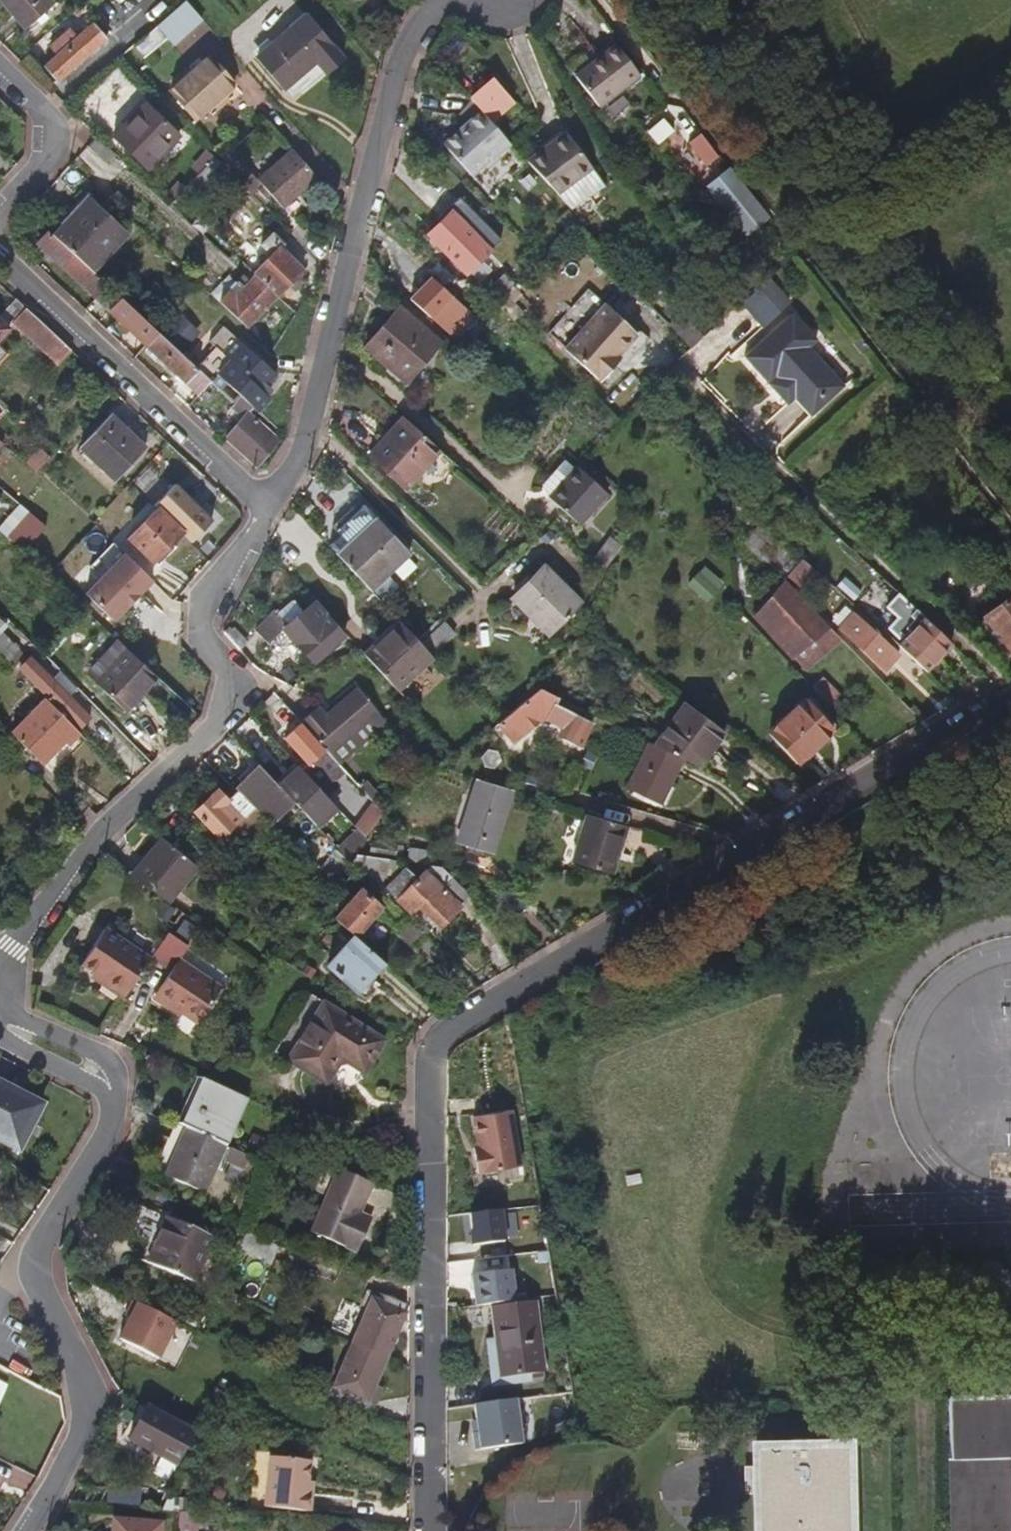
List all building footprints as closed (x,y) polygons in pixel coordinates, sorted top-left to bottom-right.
[(53,6),(48,0),(0,0),(25,30),(53,6)] [(132,46),(141,57),(165,38),(171,45),(201,18),(186,0),(183,0),(132,46)] [(309,12),(256,57),(283,89),(318,60),(326,70),(345,55),(309,12)] [(92,56),(109,41),(92,21),(76,36),(68,27),(49,44),(57,52),(44,64),(58,80),(88,53),(92,56)] [(597,104),(639,73),(617,44),(575,76),(597,104)] [(197,115),(237,79),(211,50),(171,86),(197,115)] [(485,109),(502,90),(478,69),(460,89),(472,99),(485,109)] [(489,153),(507,129),(497,120),(485,109),(472,99),(461,114),(464,116),(457,125),(454,123),(442,140),(476,167),(487,152),(489,153)] [(177,138),(147,106),(114,138),(144,169),(177,138)] [(457,125),(464,116),(461,114),(454,123),(457,125)] [(595,168),(569,124),(525,145),(575,188),(595,168)] [(716,153),(703,135),(690,144),(706,163),(718,155),(716,153)] [(112,154),(94,137),(86,146),(105,162),(112,154)] [(316,177),(292,150),(257,180),(264,188),(260,191),(267,201),(272,197),(281,208),(316,177)] [(251,175),(229,153),(218,162),(225,168),(241,185),(251,175)] [(184,213),(225,168),(218,162),(215,158),(174,203),(184,213)] [(766,216),(735,177),(731,172),(710,189),(745,233),(766,216)] [(92,273),(126,236),(88,200),(54,238),(92,273)] [(503,241),(457,205),(433,236),(479,272),(503,241)] [(747,235),(767,218),(766,216),(745,233),(747,235)] [(54,238),(49,233),(39,244),(42,247),(38,251),(46,259),(50,254),(97,298),(108,287),(92,273),(54,238)] [(263,269),(257,275),(278,296),(302,269),(280,249),(282,247),(271,237),(259,249),(269,258),(261,267),(263,269)] [(250,260),(256,253),(246,243),(239,251),(250,260)] [(737,289),(752,277),(742,265),(728,278),(737,289)] [(247,330),(278,296),(257,275),(246,288),(240,283),(220,305),(247,330)] [(792,304),(771,280),(762,289),(783,312),(792,304)] [(97,298),(96,300),(186,382),(179,389),(194,402),(212,383),(206,378),(156,331),(108,287),(97,298)] [(765,328),(784,313),(783,312),(762,289),(749,301),(745,305),(765,328)] [(470,322),(458,313),(467,302),(454,291),(434,315),(460,335),(470,322)] [(627,354),(655,328),(624,297),(582,337),(615,371),(630,357),(627,354)] [(26,310),(15,299),(0,315),(0,338),(14,324),(26,310)] [(479,311),(467,302),(458,313),(470,322),(479,311)] [(412,380),(444,339),(402,307),(371,348),(412,380)] [(719,330),(697,307),(687,318),(709,340),(719,330)] [(69,350),(26,310),(14,324),(57,363),(69,350)] [(174,345),(190,327),(176,315),(174,313),(158,330),(174,345)] [(845,386),(811,347),(818,341),(795,314),(747,357),(771,383),(778,377),(797,398),(813,416),(845,386)] [(174,345),(178,348),(194,330),(190,327),(174,345)] [(276,377),(239,342),(224,358),(233,366),(215,386),(235,405),(242,398),(255,410),(261,416),(273,403),(259,391),(264,385),(267,387),(276,377)] [(797,398),(778,377),(771,383),(790,404),(797,398)] [(213,384),(208,390),(226,406),(233,408),(235,405),(215,386),(213,384)] [(194,402),(179,389),(174,394),(189,408),(194,402)] [(225,441),(255,468),(279,442),(250,416),(255,410),(242,398),(235,405),(233,408),(225,416),(225,426),(235,430),(225,441)] [(395,470),(428,427),(394,401),(375,425),(372,423),(358,442),(395,470)] [(115,481),(144,449),(109,417),(80,449),(115,481)] [(40,469),(52,455),(44,447),(32,461),(40,469)] [(600,512),(626,479),(592,451),(566,484),(600,512)] [(154,562),(180,535),(156,512),(131,540),(154,562)] [(732,542),(774,580),(778,575),(790,560),(740,515),(727,530),(737,537),(732,542)] [(374,589),(411,552),(376,516),(338,554),(374,589)] [(39,533),(26,521),(5,544),(18,556),(39,533)] [(605,588),(566,553),(538,584),(577,619),(605,588)] [(789,585),(802,569),(790,560),(778,575),(789,585)] [(718,581),(700,565),(695,571),(712,587),(718,581)] [(712,587),(695,571),(684,582),(703,600),(714,588),(712,587)] [(774,580),(751,610),(786,656),(789,655),(801,670),(839,639),(789,585),(778,575),(774,580)] [(846,598),(833,586),(829,590),(842,602),(846,598)] [(944,642),(891,593),(880,606),(894,619),(884,630),(898,643),(893,649),(918,671),(944,642)] [(985,618),(1010,652),(1010,598),(985,618)] [(312,663),(342,632),(313,600),(287,627),(275,615),(255,634),(269,648),(282,634),(312,663)] [(439,653),(461,631),(450,619),(426,640),(439,653)] [(426,640),(407,621),(368,659),(402,693),(441,655),(439,653),(426,640)] [(892,658),(860,627),(846,641),(879,672),(892,658)] [(247,646),(234,631),(232,632),(227,636),(240,652),(247,646)] [(153,641),(143,632),(127,650),(137,659),(153,641)] [(94,686),(125,652),(118,646),(88,680),(94,686)] [(123,713),(155,679),(125,652),(94,686),(123,713)] [(53,683),(29,659),(20,668),(80,728),(89,719),(68,698),(53,683)] [(77,690),(61,674),(53,683),(68,698),(77,690)] [(836,693),(819,675),(808,686),(826,704),(836,693)] [(358,751),(386,722),(377,713),(379,711),(357,689),(328,718),(312,734),(336,758),(350,744),(358,751)] [(577,744),(588,722),(550,704),(553,697),(537,689),(505,718),(493,729),(509,747),(540,719),(562,730),(559,735),(577,744)] [(299,721),(277,698),(264,711),(287,734),(299,721)] [(797,763),(831,727),(801,698),(766,735),(797,763)] [(678,759),(698,769),(723,734),(681,703),(652,746),(678,759)] [(68,744),(80,731),(59,711),(25,746),(42,762),(63,740),(68,744)] [(312,734),(328,718),(322,712),(306,728),(312,734)] [(306,728),(301,722),(285,739),(307,760),(300,768),(321,788),(335,774),(340,779),(348,770),(344,766),(336,758),(312,734),(306,728)] [(656,805),(678,759),(652,746),(647,743),(624,790),(656,805)] [(344,766),(358,751),(350,744),(336,758),(344,766)] [(507,767),(509,756),(502,750),(493,753),(491,762),(498,769),(507,767)] [(300,768),(298,765),(277,786),(292,800),(317,825),(337,804),(321,788),(300,768)] [(277,786),(258,767),(235,789),(252,805),(270,822),(292,800),(277,786)] [(470,791),(473,781),(458,776),(455,786),(470,791)] [(538,791),(541,779),(525,776),(522,788),(538,791)] [(222,838),(252,805),(235,789),(232,786),(223,797),(217,791),(196,813),(222,838)] [(489,855),(503,803),(469,794),(455,846),(489,855)] [(371,838),(390,812),(379,801),(360,826),(365,832),(371,838)] [(607,873),(623,825),(585,813),(569,860),(607,873)] [(198,866),(211,850),(184,829),(171,845),(197,865),(198,866)] [(363,849),(371,838),(365,832),(355,841),(363,849)] [(165,901),(197,865),(171,845),(166,840),(132,877),(165,901)] [(397,858),(399,846),(374,841),(372,853),(397,858)] [(423,866),(426,852),(409,848),(408,851),(403,850),(401,861),(423,866)] [(352,863),(354,861),(339,850),(323,872),(336,884),(352,863)] [(363,863),(357,857),(354,860),(354,861),(352,863),(357,868),(363,863)] [(395,867),(396,860),(383,858),(382,864),(395,867)] [(341,898),(361,871),(357,868),(352,863),(336,884),(331,891),(341,898)] [(461,903),(444,885),(450,880),(441,870),(424,866),(414,876),(408,870),(388,889),(410,912),(419,904),(439,924),(461,903)] [(466,899),(453,877),(450,880),(444,885),(461,903),(466,899)] [(377,906),(359,889),(333,916),(351,933),(377,906)] [(169,919),(175,911),(166,904),(160,912),(169,919)] [(294,932),(307,915),(302,911),(289,928),(294,932)] [(425,936),(404,915),(393,927),(414,948),(425,936)] [(185,938),(194,926),(187,921),(178,932),(185,938)] [(123,997),(151,957),(111,930),(88,964),(106,977),(101,983),(123,997)] [(223,988),(182,959),(189,949),(168,934),(151,957),(172,972),(156,994),(197,1024),(223,988)] [(352,989),(380,961),(355,937),(328,965),(352,989)] [(385,1036),(312,989),(275,1046),(327,1080),(341,1059),(349,1057),(365,1067),(385,1036)] [(227,1147),(248,1097),(203,1078),(182,1128),(226,1147),(227,1147)] [(47,1109),(0,1083),(0,1142),(22,1154),(47,1109)] [(522,1166),(513,1110),(474,1117),(481,1153),(476,1154),(479,1173),(522,1166)] [(206,1194),(226,1147),(182,1128),(175,1125),(155,1173),(206,1194)] [(245,1168),(249,1157),(231,1149),(226,1160),(245,1168)] [(357,1213),(370,1182),(319,1160),(309,1185),(325,1192),(308,1231),(354,1250),(368,1217),(357,1213)] [(197,1283),(216,1237),(169,1218),(150,1263),(197,1283)] [(272,1244),(243,1230),(236,1245),(264,1259),(272,1244)] [(538,1264),(534,1238),(476,1247),(481,1278),(503,1275),(502,1270),(533,1265),(538,1264)] [(548,1371),(537,1302),(539,1301),(533,1265),(502,1270),(503,1275),(508,1307),(491,1309),(496,1344),(488,1345),(495,1390),(515,1387),(515,1385),(533,1382),(533,1380),(546,1378),(545,1372),(548,1371)] [(387,1356),(407,1310),(403,1309),(405,1304),(389,1297),(387,1302),(371,1295),(351,1341),(387,1356)] [(368,1401),(387,1356),(351,1341),(326,1398),(368,1419),(375,1404),(368,1401)] [(951,1410),(955,1530),(1010,1530),(1010,1408),(951,1410)] [(195,1433),(146,1409),(130,1442),(180,1467),(192,1440),(195,1433)] [(754,1530),(843,1530),(842,1453),(754,1455),(754,1530)] [(308,1481),(310,1460),(272,1457),(268,1507),(312,1510),(314,1492),(308,1492),(308,1481)] [(207,1524),(207,1515),(179,1513),(179,1530),(196,1530),(196,1524),(207,1524)]
